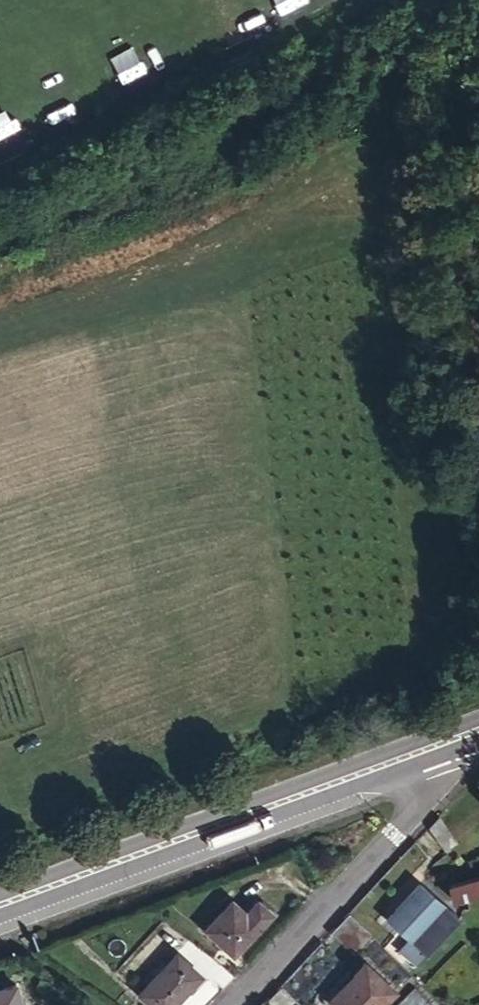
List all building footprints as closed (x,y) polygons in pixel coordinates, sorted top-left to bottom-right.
[(455,844),(437,816),(427,827),(443,853),(455,844)] [(451,884),(456,899),(478,892),(478,875),(451,884)] [(384,921),(407,942),(442,904),(419,883),(384,921)] [(257,898),(243,913),(258,926),(272,912),(257,898)] [(258,926),(243,913),(230,900),(202,930),(231,957),(258,926)] [(442,904),(407,942),(425,957),(459,920),(442,904)] [(363,927),(348,913),(329,934),(345,948),(363,927)] [(372,937),(363,927),(345,948),(354,957),(372,937)] [(425,957),(407,942),(403,948),(419,963),(425,957)] [(176,954),(137,994),(148,1004),(172,1004),(199,976),(176,954)] [(399,964),(421,986),(430,978),(407,956),(399,964)] [(362,965),(328,1002),(330,1004),(384,1004),(394,994),(362,965)] [(0,990),(0,1004),(20,1004),(14,986),(0,990)] [(265,1002),(269,1004),(299,1004),(280,986),(265,1002)]
